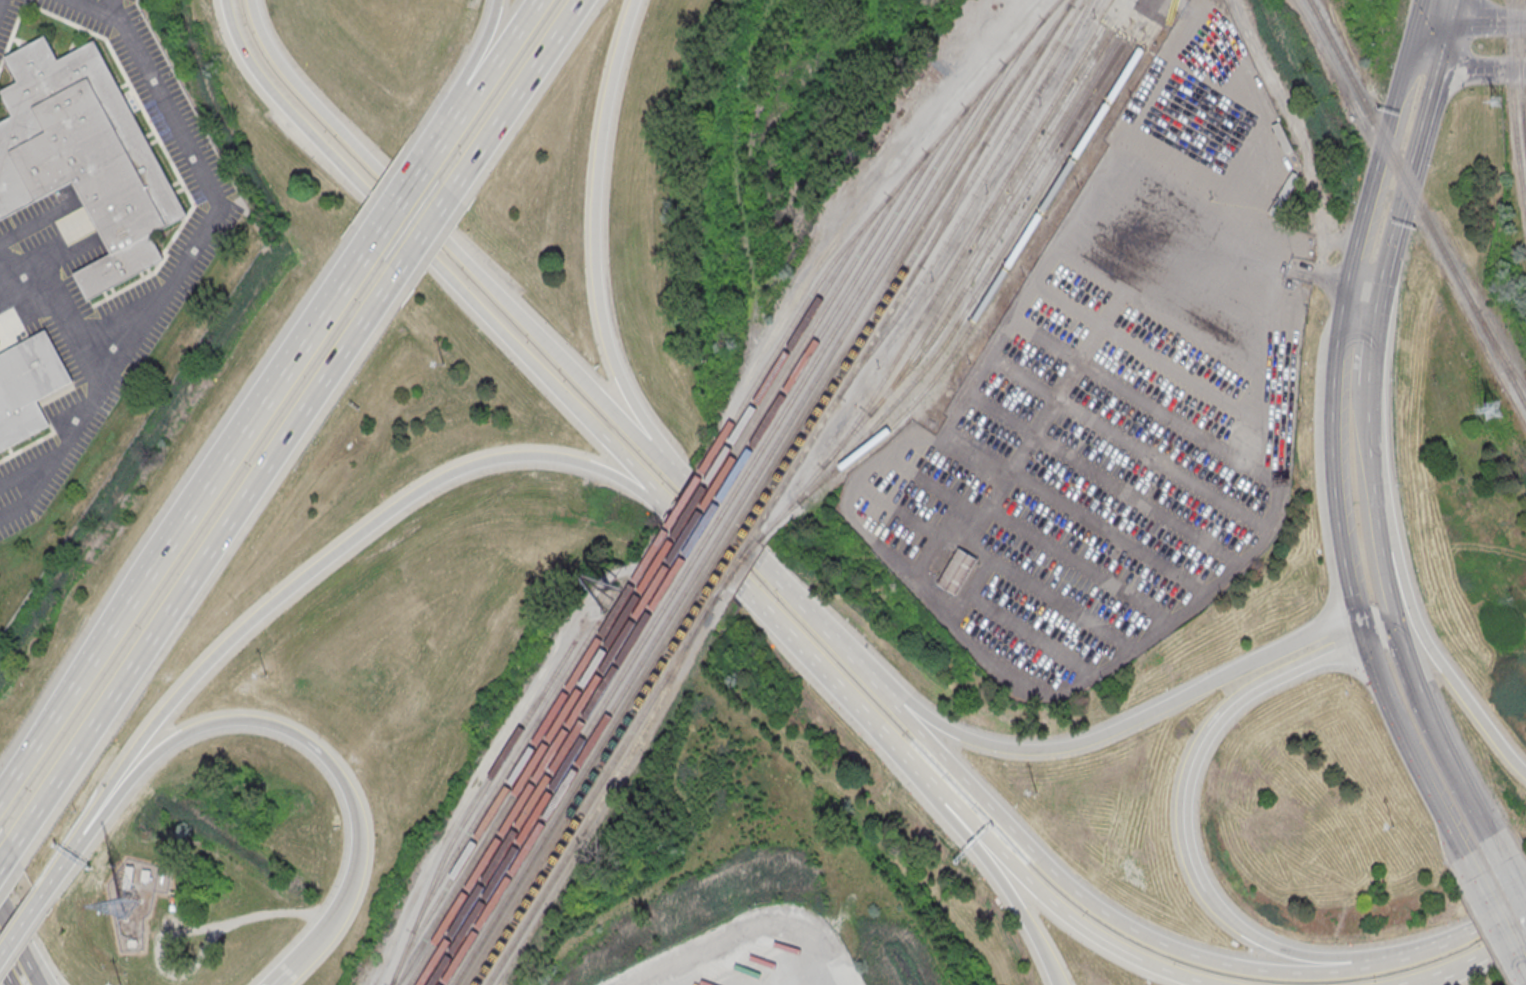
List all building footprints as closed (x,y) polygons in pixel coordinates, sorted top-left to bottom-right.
[(12,114),(0,92),(0,90),(17,81),(4,56),(43,36),(56,58),(92,39),(189,212),(151,233),(165,258),(87,300),(73,272),(109,252),(71,181),(0,218),(0,121),(12,114)] [(50,424),(0,452),(0,352),(45,328),(73,380),(36,400),(50,424)] [(958,548),(978,559),(956,595),(937,584),(958,548)]
